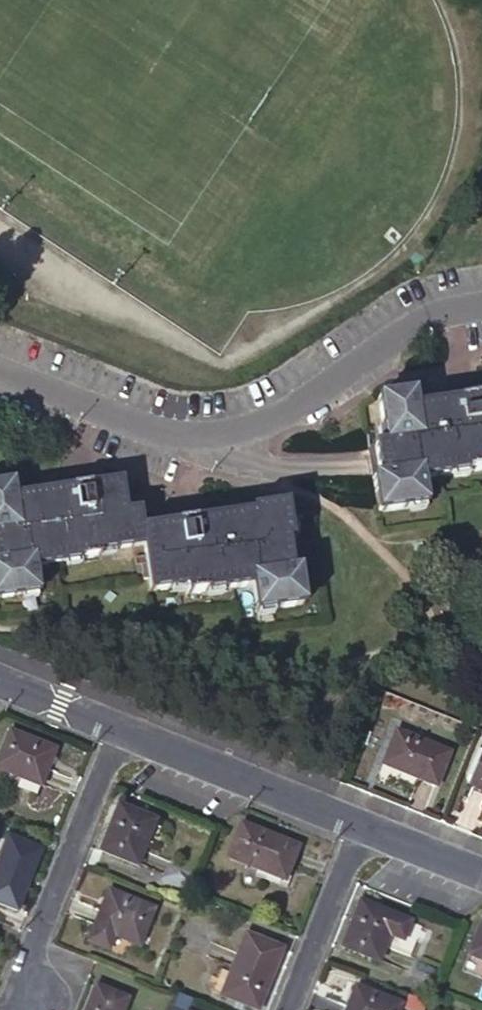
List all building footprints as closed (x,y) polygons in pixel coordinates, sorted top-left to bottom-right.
[(480,383),(456,387),(458,399),(416,405),(413,389),(379,393),(384,426),(379,427),(381,441),(377,443),(381,474),(376,474),(381,507),(412,503),(413,508),(430,506),(425,474),(481,466),(481,394),(480,383)] [(122,577),(126,577),(127,583),(134,582),(135,593),(156,591),(157,596),(172,594),(173,597),(237,589),(241,619),(258,617),(257,612),(304,606),(298,571),(290,572),(286,541),(296,540),(294,523),(289,524),(287,504),(252,508),(253,514),(235,516),(197,522),(195,510),(172,513),(174,523),(143,528),(140,509),(126,511),(121,480),(93,484),(91,472),(68,475),(69,487),(41,491),(26,493),(8,495),(6,482),(0,483),(0,598),(23,595),(20,569),(31,567),(100,559),(100,553),(129,549),(131,560),(119,562),(122,577)] [(26,493),(41,491),(39,480),(25,482),(26,493)] [(40,786),(56,749),(10,731),(0,753),(0,769),(40,786)] [(383,764),(437,786),(450,753),(396,731),(383,764)] [(481,789),(481,751),(470,784),(481,789)] [(100,850),(133,863),(151,819),(118,805),(100,850)] [(228,857),(285,880),(299,847),(242,823),(228,857)] [(17,911),(42,850),(9,837),(0,858),(0,904),(17,911)] [(115,935),(139,944),(153,908),(108,890),(88,941),(109,949),(115,935)] [(342,946),(378,961),(389,934),(402,940),(410,922),(359,902),(342,946)] [(481,959),(481,920),(468,954),(481,959)] [(222,995),(258,1009),(283,948),(246,933),(222,995)] [(128,998),(95,985),(86,1009),(123,1009),(128,998)] [(400,1004),(355,986),(346,1009),(398,1009),(400,1004)]
